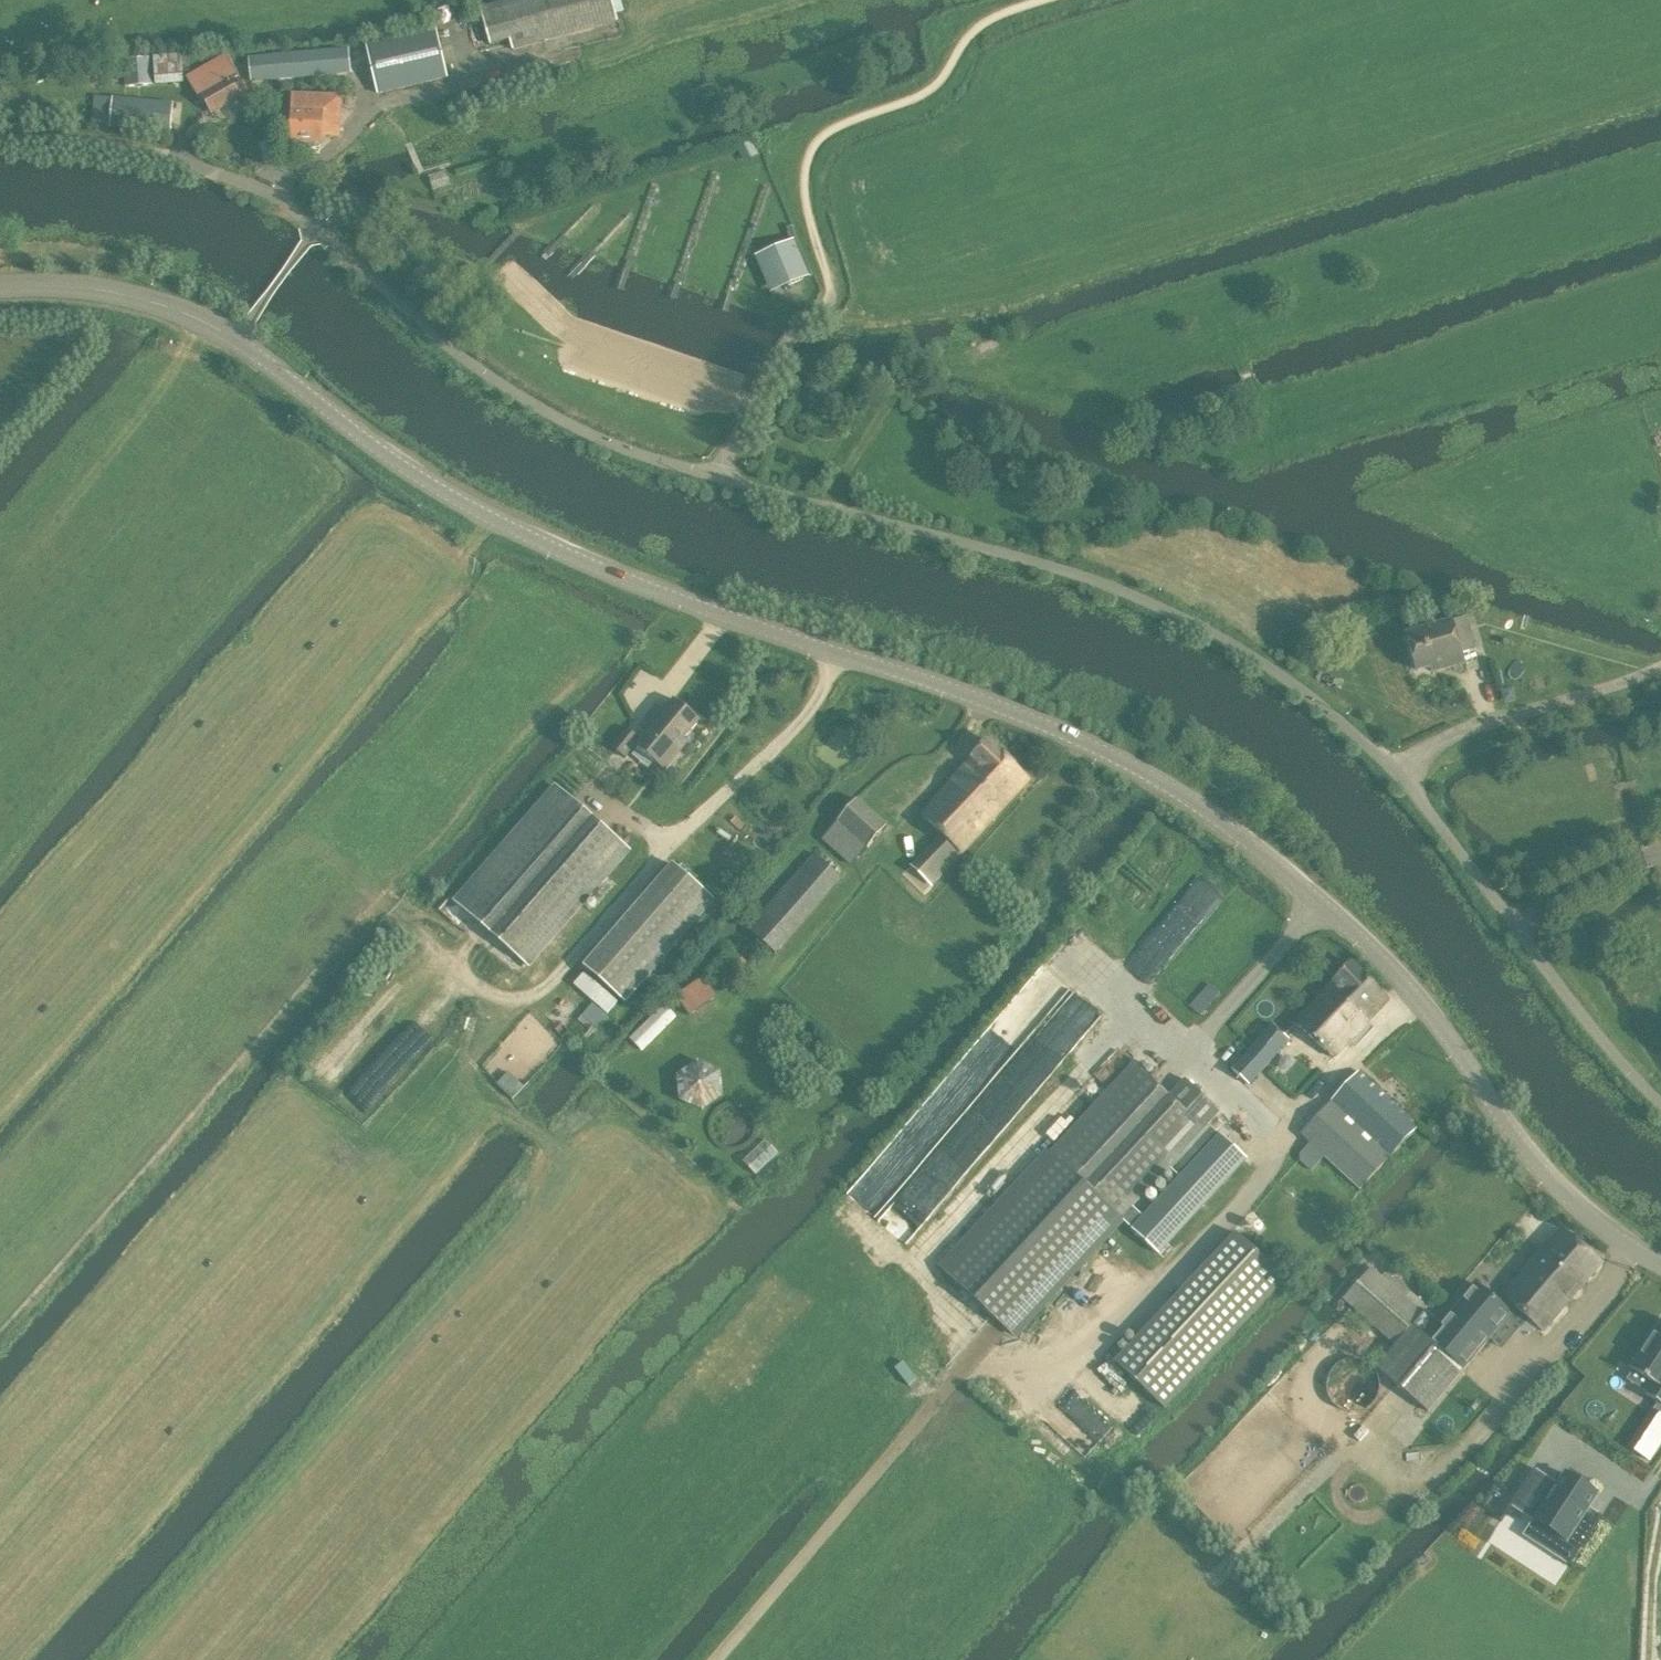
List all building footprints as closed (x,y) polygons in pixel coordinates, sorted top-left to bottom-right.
[(612,0),(512,0),(481,9),(491,44),(511,39),(513,49),(618,20),(612,0)] [(436,29),(367,45),(377,93),(447,76),(436,29)] [(248,58),(251,81),(353,72),(351,48),(248,58)] [(203,94),(212,111),(239,96),(249,91),(243,80),(234,86),(229,78),(237,74),(227,55),(186,77),(197,97),(203,94)] [(183,84),(183,57),(156,57),(156,84),(183,84)] [(153,84),(153,58),(126,58),(126,84),(153,84)] [(324,136),(336,137),(339,137),(341,96),(293,94),(291,141),(323,143),(324,136)] [(172,104),(113,99),(111,125),(170,131),(172,104)] [(755,141),(737,149),(742,162),(761,154),(755,141)] [(792,240),(767,251),(783,288),(812,275),(791,226),(787,228),(792,240)] [(1466,617),(1407,635),(1408,637),(1419,673),(1446,665),(1448,670),(1465,665),(1462,656),(1476,651),(1466,620),(1466,617)] [(656,714),(644,729),(649,734),(637,748),(665,771),(688,742),(684,739),(700,720),(674,699),(659,717),(656,714)] [(612,748),(624,757),(638,739),(626,730),(612,748)] [(945,832),(913,866),(933,884),(997,815),(1031,780),(991,742),(950,786),(925,813),(945,832)] [(527,964),(580,903),(628,849),(557,787),(457,903),(527,964)] [(823,839),(853,865),(862,855),(886,826),(856,801),(823,839)] [(813,854),(748,929),(776,954),(842,879),(813,854)] [(673,864),(615,931),(584,966),(625,1001),(714,900),(673,864)] [(1366,1024),(1388,1001),(1353,965),(1297,1022),(1334,1058),(1366,1024)] [(1233,1071),(1249,1085),(1290,1040),(1274,1025),(1233,1071)] [(938,1265),(1017,1336),(1138,1202),(1177,1237),(1251,1154),(1213,1121),(1220,1112),(1184,1080),(1168,1098),(1132,1066),(1052,1154),(1046,1149),(938,1265)] [(1360,1189),(1390,1159),(1419,1128),(1359,1073),(1301,1134),(1310,1143),(1301,1155),(1301,1160),(1313,1170),(1325,1156),(1360,1189)] [(1371,1269),(1344,1300),(1374,1327),(1395,1344),(1380,1361),(1375,1367),(1426,1412),(1430,1407),(1463,1370),(1511,1315),(1512,1315),(1516,1310),(1543,1333),(1602,1264),(1563,1230),(1499,1304),(1476,1286),(1440,1329),(1371,1269)] [(1236,1233),(1115,1362),(1164,1408),(1284,1279),(1236,1233)] [(1631,1368),(1653,1382),(1646,1393),(1660,1404),(1660,1323),(1631,1368)] [(1534,1470),(1511,1507),(1533,1520),(1523,1536),(1569,1565),(1600,1515),(1589,1508),(1598,1494),(1564,1473),(1557,1484),(1534,1470)]
